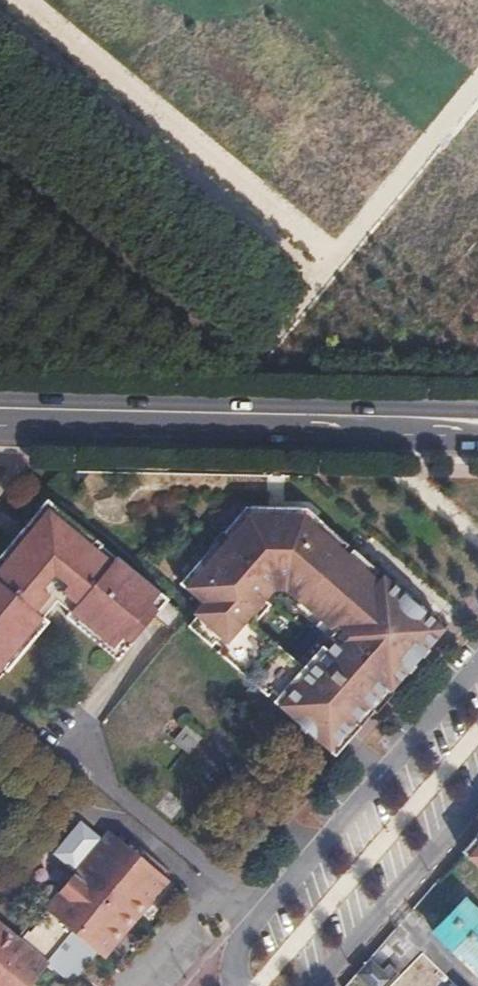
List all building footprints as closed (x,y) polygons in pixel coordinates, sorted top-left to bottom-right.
[(1,677),(2,678),(43,627),(38,623),(51,606),(66,619),(62,623),(114,665),(151,620),(174,639),(184,626),(191,617),(99,538),(48,500),(0,558),(0,678),(1,677)] [(278,509),(194,613),(198,617),(187,630),(334,757),(443,629),(381,576),(376,582),(371,577),(375,572),(351,551),(346,556),(341,551),(345,546),(303,510),(278,509)] [(341,551),(346,556),(351,551),(345,546),(341,551)] [(371,577),(376,582),(381,576),(375,572),(371,577)] [(70,935),(103,963),(168,885),(109,837),(20,944),(0,928),(0,985),(28,985),(70,935)] [(462,867),(477,881),(477,849),(462,867)] [(436,935),(477,977),(477,914),(466,902),(436,935)] [(354,981),(359,985),(376,985),(386,974),(372,960),(354,981)]
